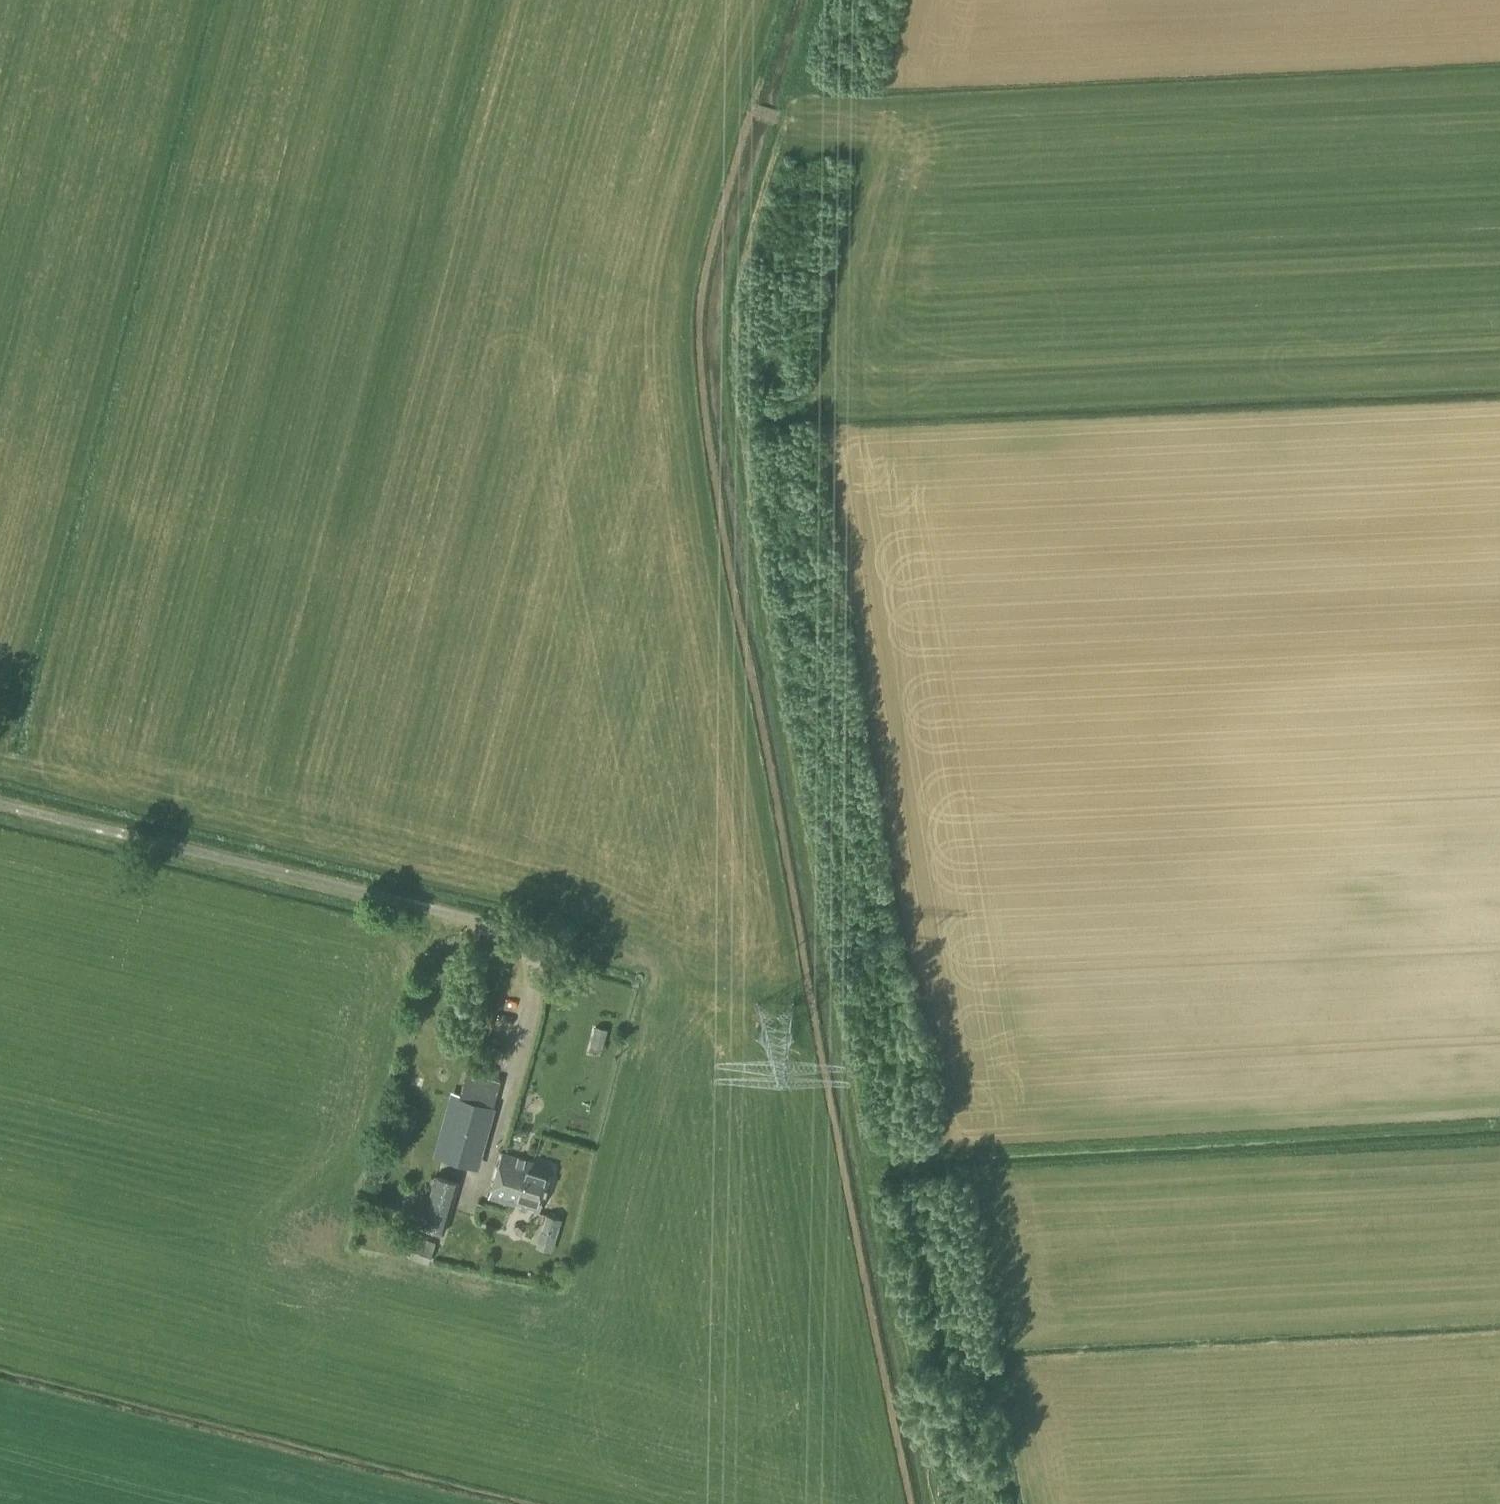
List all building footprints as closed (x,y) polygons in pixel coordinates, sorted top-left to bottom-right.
[(595,1027),(591,1040),(604,1043),(607,1030),(595,1027)] [(474,1162),(489,1109),(459,1100),(444,1153),(474,1162)] [(520,1194),(529,1161),(501,1154),(489,1197),(512,1204),(515,1194),(520,1194)] [(515,1194),(512,1204),(539,1212),(551,1168),(529,1161),(520,1194),(515,1194)] [(444,1233),(459,1182),(434,1175),(420,1226),(444,1233)] [(552,1253),(562,1218),(546,1214),(542,1230),(541,1230),(535,1249),(552,1253)] [(427,1264),(435,1243),(412,1234),(405,1256),(427,1264)]
